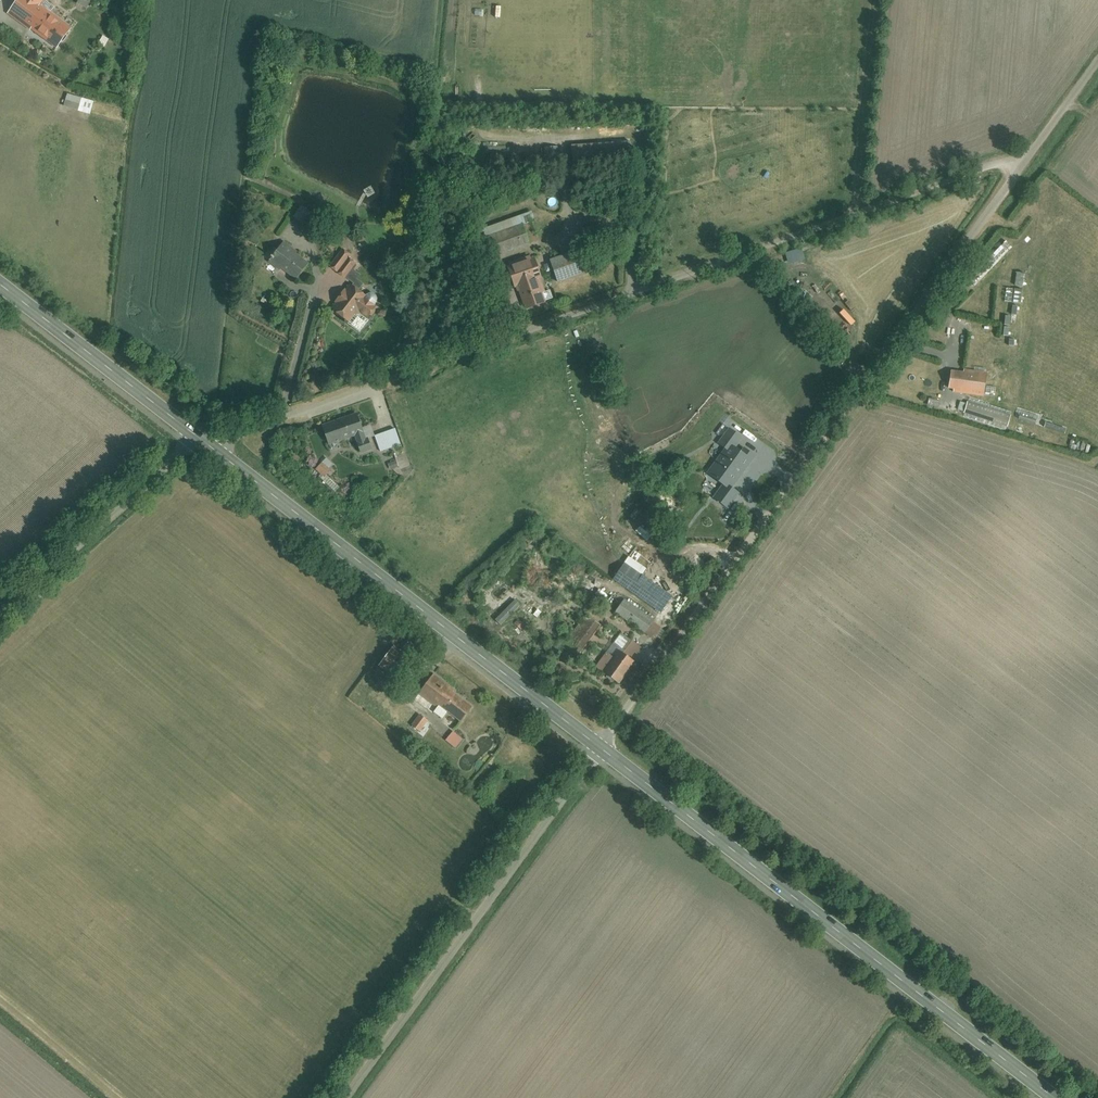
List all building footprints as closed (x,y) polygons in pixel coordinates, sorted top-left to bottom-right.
[(12,16),(64,56),(80,35),(49,13),(53,7),(43,0),(37,0),(36,2),(34,0),(25,0),(12,16)] [(319,222),(300,212),(294,222),(314,233),(319,222)] [(526,241),(519,221),(482,234),(490,254),(526,241)] [(305,261),(276,238),(265,252),(294,276),(305,261)] [(530,258),(507,265),(520,306),(543,299),(536,275),(547,272),(549,279),(586,267),(580,248),(546,259),(532,264),(530,258)] [(384,303),(348,275),(353,268),(341,259),(331,272),(342,281),(333,294),(340,299),(330,312),(342,321),(351,311),(368,324),(384,303)] [(1035,346),(1035,358),(1043,358),(1043,346),(1035,346)] [(953,375),(951,393),(989,397),(991,376),(968,373),(968,377),(953,375)] [(1010,412),(980,402),(977,414),(1006,423),(1010,412)] [(369,436),(366,427),(359,429),(353,414),(315,427),(322,447),(348,438),(353,450),(365,446),(362,439),(369,436)] [(394,432),(372,439),(376,455),(399,448),(394,432)] [(652,461),(644,440),(635,444),(642,465),(652,461)] [(353,451),(355,459),(370,455),(367,447),(353,451)] [(329,468),(323,462),(320,466),(326,471),(329,468)] [(388,467),(390,473),(398,470),(396,465),(388,467)] [(326,474),(319,466),(312,473),(319,480),(326,474)] [(321,484),(332,494),(338,487),(327,477),(321,484)] [(657,496),(656,510),(676,511),(677,498),(657,496)] [(722,536),(715,531),(722,521),(724,522),(737,504),(729,498),(720,510),(706,500),(693,517),(709,528),(693,551),(705,559),(722,536)] [(666,594),(623,562),(610,579),(652,612),(666,594)] [(648,619),(620,598),(610,610),(638,632),(648,619)] [(527,601),(520,610),(534,621),(541,612),(527,601)] [(596,624),(583,614),(556,648),(569,658),(596,624)] [(648,625),(643,634),(655,641),(660,631),(648,625)] [(414,660),(387,641),(371,663),(398,683),(414,660)] [(628,662),(616,652),(600,671),(612,682),(628,662)] [(474,703),(432,670),(416,690),(458,723),(474,703)] [(422,718),(391,693),(380,706),(411,731),(422,718)]
